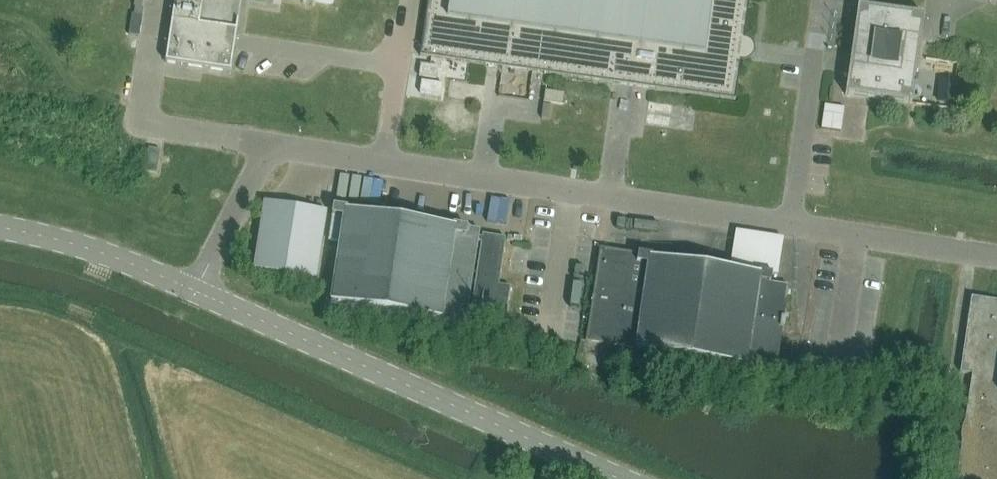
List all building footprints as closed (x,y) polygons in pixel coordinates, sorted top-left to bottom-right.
[(134,7),(143,9),(144,1),(135,0),(134,7)] [(165,62),(230,72),(237,21),(233,21),(234,13),(228,12),(230,0),(174,0),(165,62)] [(425,18),(423,30),(421,45),(420,52),(419,56),(486,65),(501,67),(531,72),(547,74),(612,83),(650,88),(735,100),(737,86),(731,85),(735,58),(735,55),(741,56),(743,44),(737,43),(737,39),(742,5),(743,0),(749,1),(749,0),(427,0),(425,18)] [(133,14),(142,16),(143,9),(134,7),(133,14)] [(924,16),(923,16),(857,7),(850,58),(855,59),(854,72),(848,72),(845,95),(911,104),(924,16)] [(128,35),(139,37),(142,16),(131,14),(128,35)] [(430,66),(420,65),(419,77),(422,77),(436,79),(438,67),(430,66)] [(419,93),(441,96),(442,84),(421,81),(419,93)] [(565,93),(546,91),(544,102),(564,105),(565,93)] [(824,105),(821,129),(841,132),(844,108),(824,105)] [(160,152),(160,150),(148,148),(145,167),(144,172),(145,172),(147,172),(156,174),(160,152)] [(326,212),(270,203),(264,202),(254,269),(316,279),(326,212)] [(505,239),(492,237),(481,236),(480,238),(477,237),(478,230),(466,228),(453,226),(452,227),(347,211),(347,209),(333,207),(330,229),(328,241),(340,243),(330,303),(361,307),(360,313),(369,315),(370,309),(440,320),(440,319),(464,323),(476,244),(479,244),(470,305),(494,308),(505,239)] [(788,287),(772,284),(770,284),(771,275),(757,273),(757,275),(651,259),(652,256),(638,254),(638,255),(600,249),(586,342),(745,367),(746,359),(776,364),(781,331),(783,331),(785,321),(783,321),(788,287)] [(971,297),(959,373),(971,375),(964,422),(962,425),(961,429),(960,435),(960,439),(961,443),(956,478),(996,478),(996,301),(971,297)] [(950,376),(948,375),(942,374),(941,381),(949,383),(950,376)]
